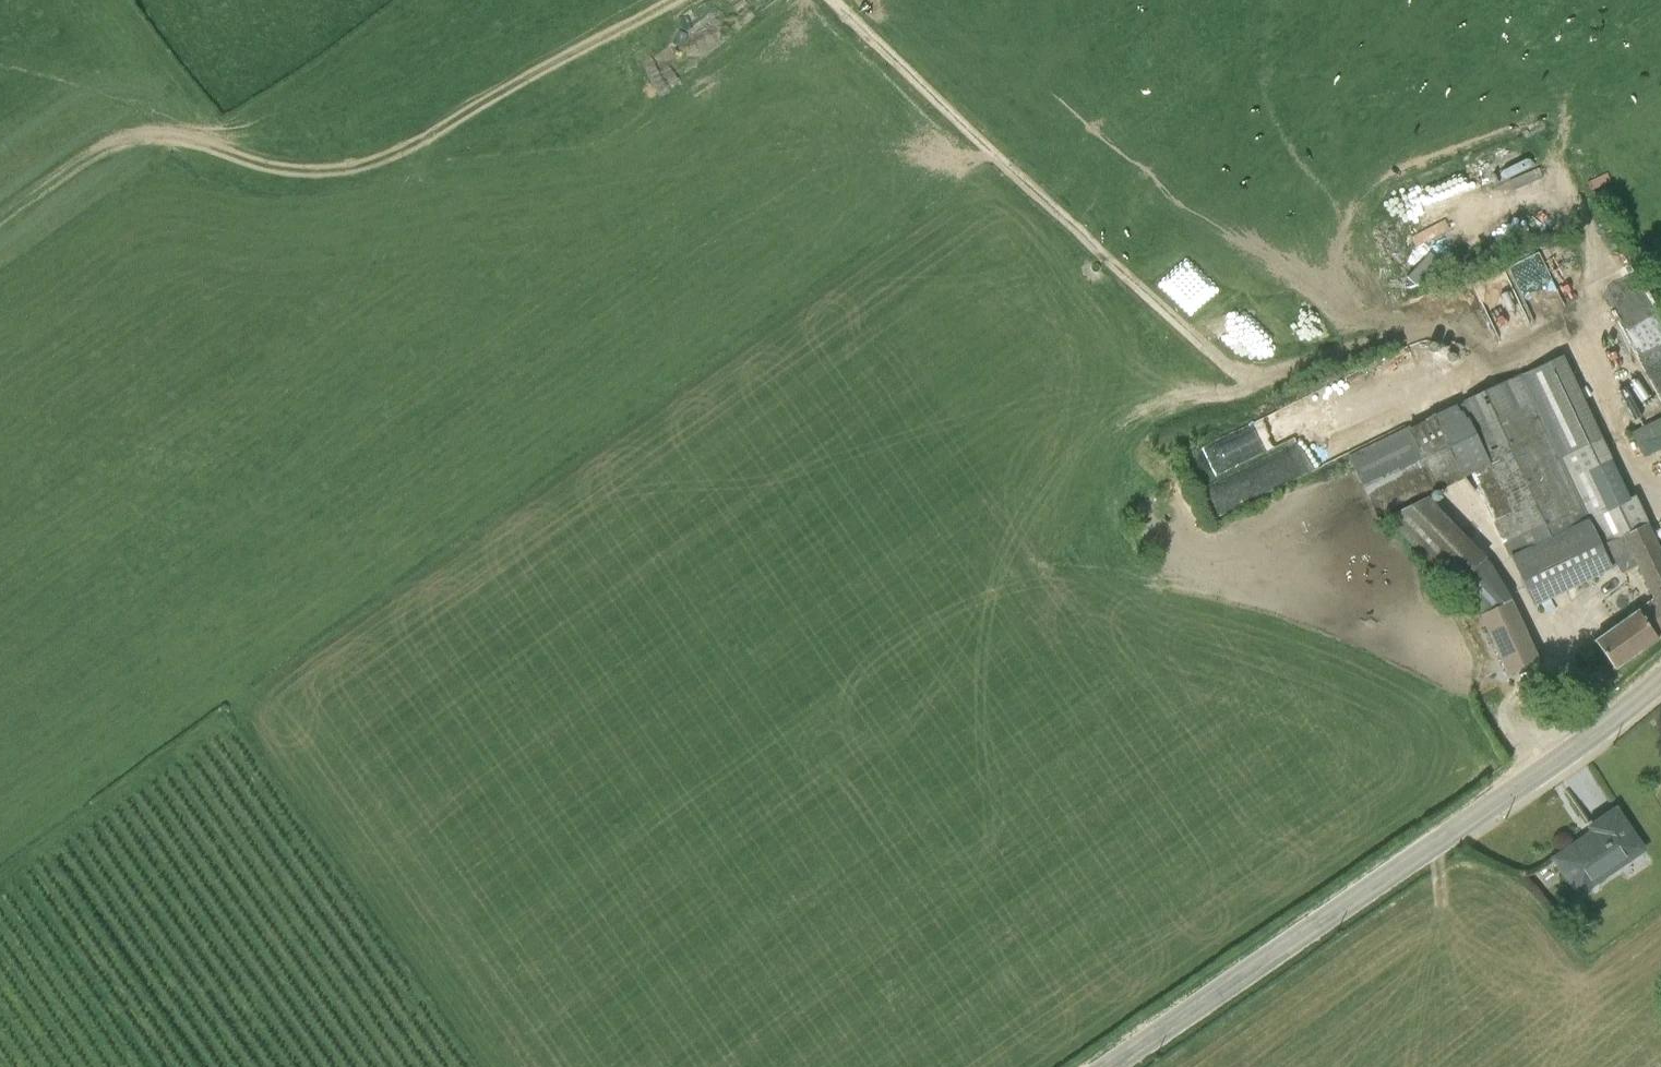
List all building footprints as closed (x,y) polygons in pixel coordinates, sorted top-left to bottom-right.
[(1347,455),(1377,520),(1385,517),(1479,615),(1508,675),(1539,661),(1511,599),(1486,556),(1426,496),(1436,491),(1470,474),(1533,606),(1617,566),(1621,573),(1636,566),(1652,599),(1594,639),(1614,669),(1657,638),(1660,636),(1660,554),(1633,496),(1629,497),(1562,355),(1347,455)] [(1631,432),(1643,457),(1660,449),(1660,417),(1631,432)] [(1580,840),(1553,858),(1579,896),(1604,879),(1644,852),(1615,809),(1590,827),(1594,834),(1586,839),(1585,837),(1580,840)]
